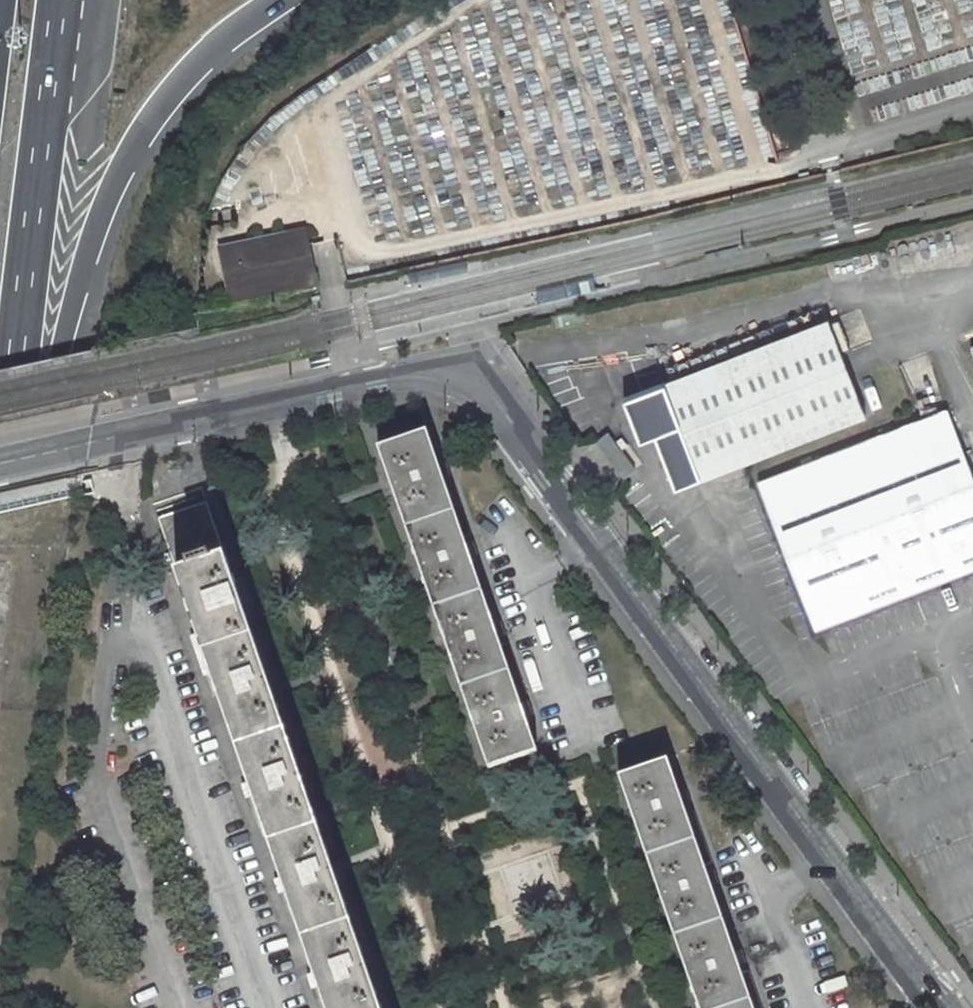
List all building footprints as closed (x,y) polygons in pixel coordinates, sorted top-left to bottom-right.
[(221,249),(232,301),(316,283),(308,246),(305,231),(221,249)] [(828,319),(664,382),(701,478),(748,460),(865,414),(828,319)] [(958,438),(947,409),(925,418),(936,447),(958,438)] [(958,438),(936,447),(925,418),(759,482),(816,628),(972,567),(972,476),(958,438)] [(537,751),(427,431),(378,447),(489,768),(537,751)] [(596,441),(624,478),(636,470),(608,432),(596,441)] [(158,518),(177,572),(327,1007),(381,1007),(206,501),(158,518)] [(667,759),(619,776),(699,1007),(753,1007),(667,759)]
